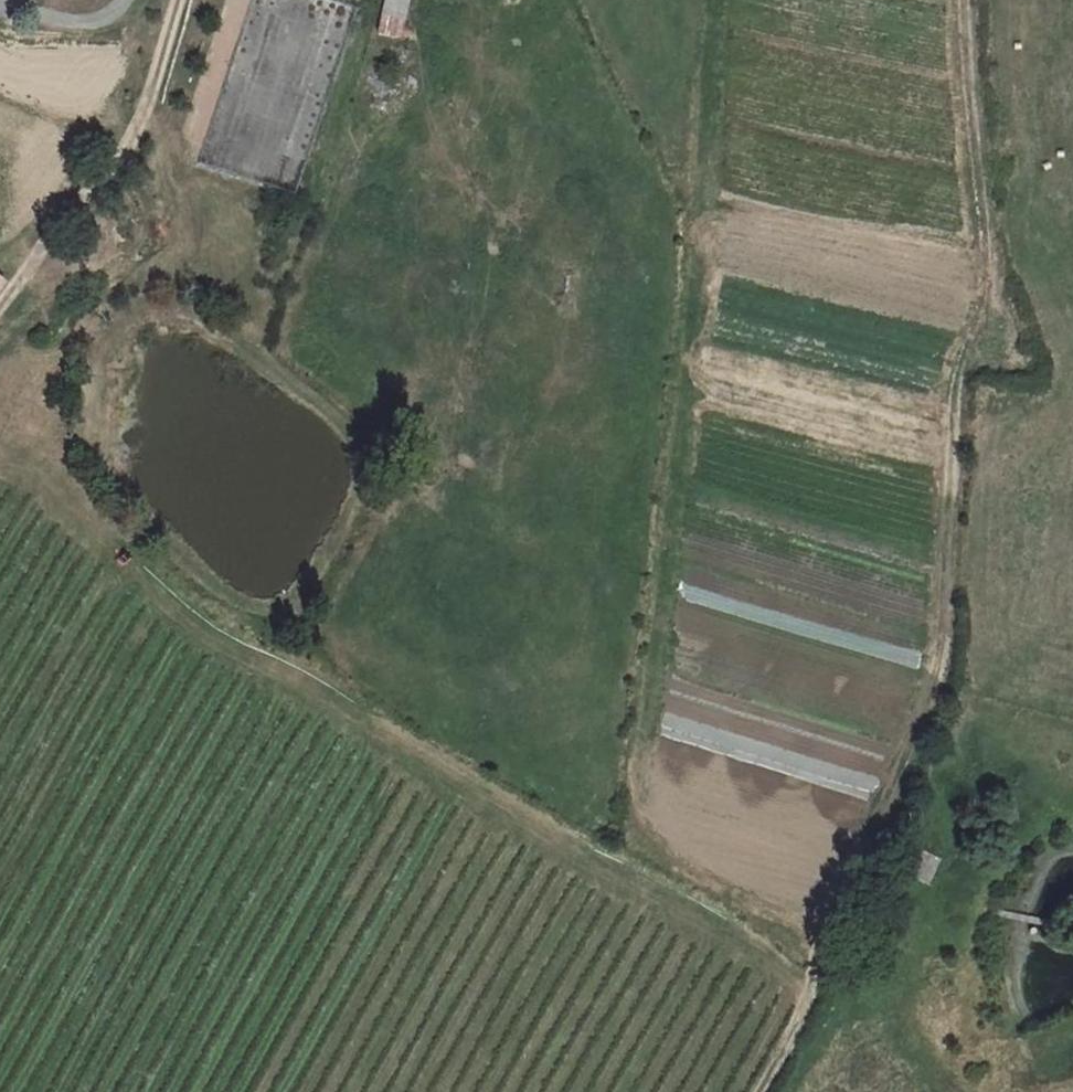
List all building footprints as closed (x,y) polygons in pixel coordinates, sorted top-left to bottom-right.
[(381,19),(398,23),(403,0),(383,0),(381,19)]
